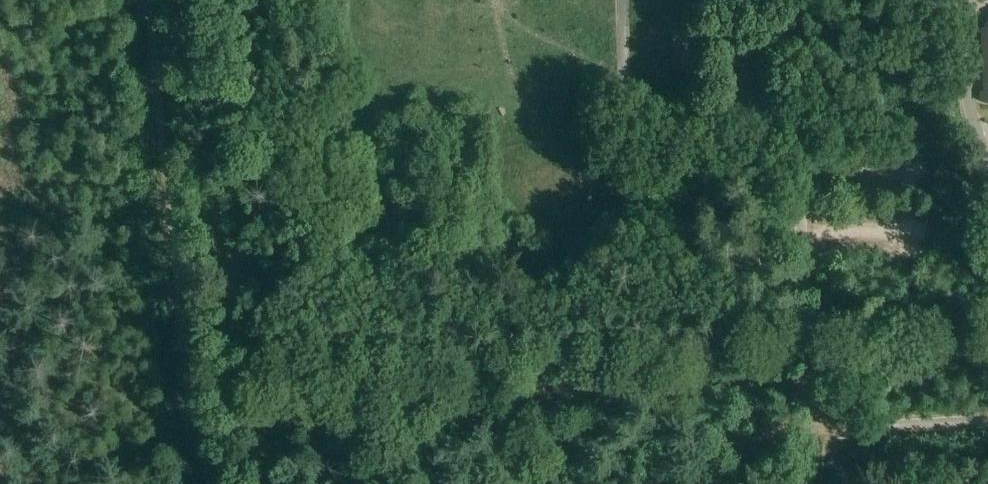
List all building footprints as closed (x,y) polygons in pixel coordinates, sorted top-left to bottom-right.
[(681,37),(682,56),(693,56),(692,37),(681,37)]
